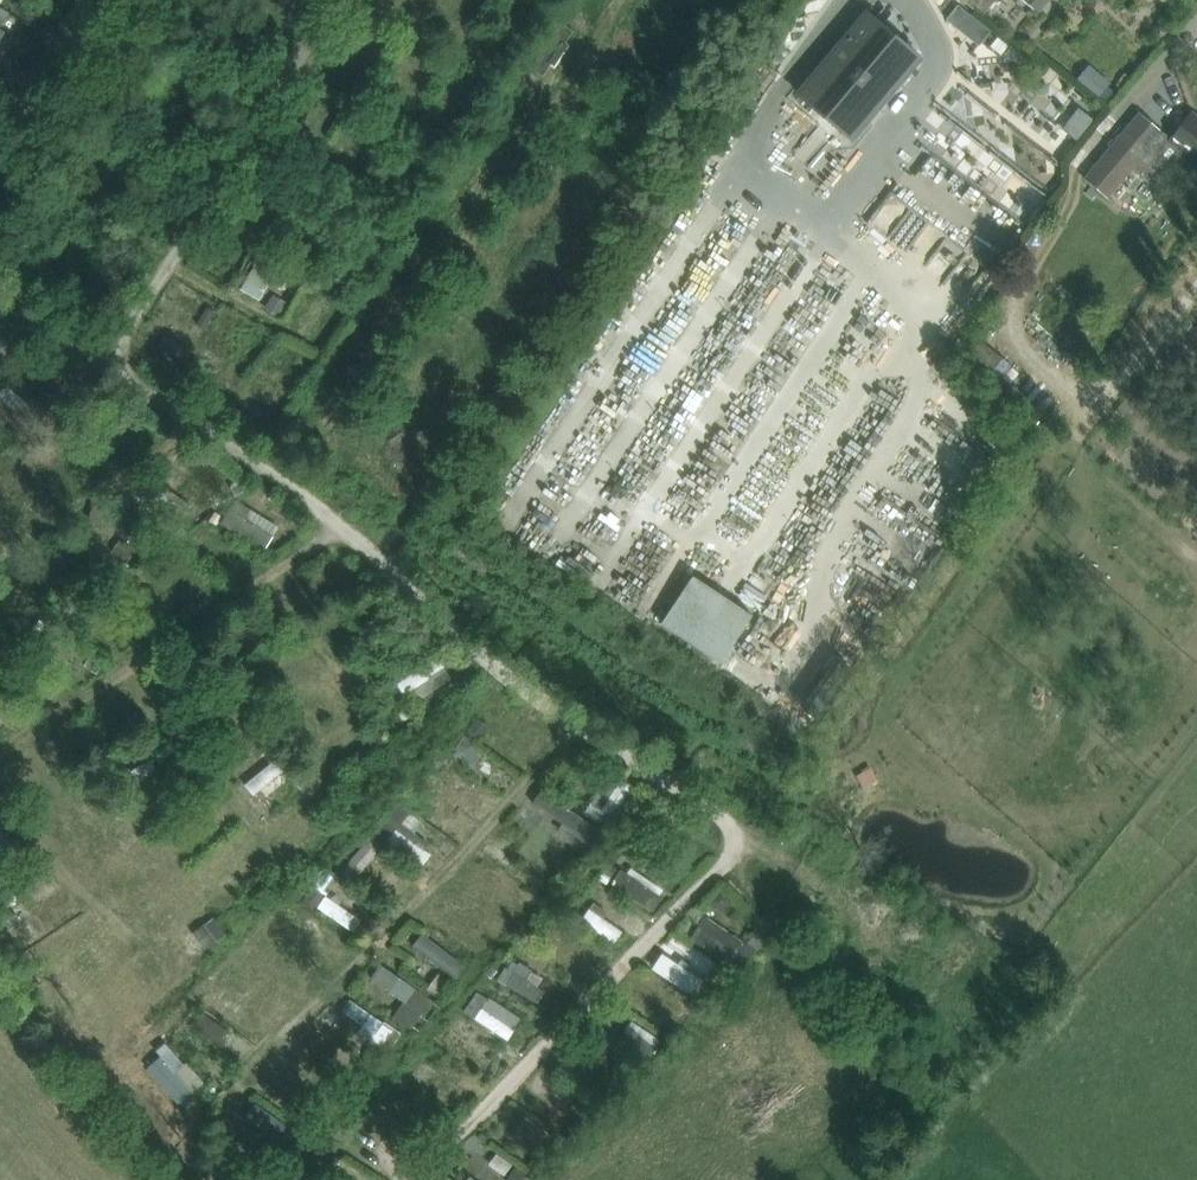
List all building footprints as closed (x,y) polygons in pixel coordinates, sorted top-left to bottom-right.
[(964,0),(982,15),(995,0),(964,0)] [(1038,12),(1048,0),(1023,0),(1038,12)] [(946,19),(959,30),(971,15),(957,4),(946,19)] [(793,94),(853,142),(922,58),(864,7),(793,94)] [(968,107),(979,114),(990,97),(979,90),(968,107)] [(949,109),(930,137),(1041,210),(1060,182),(949,109)] [(1192,112),(1169,139),(1139,113),(1085,178),(1107,196),(1130,168),(1157,190),(1187,155),(1196,164),(1196,117),(1192,112)] [(180,300),(218,317),(226,299),(188,282),(180,300)] [(285,290),(280,306),(301,313),(306,298),(285,290)] [(970,350),(992,369),(1002,357),(979,339),(970,350)] [(214,472),(199,488),(213,501),(228,485),(214,472)] [(292,513),(307,508),(302,494),(287,499),(292,513)] [(224,495),(216,505),(232,519),(241,510),(224,495)] [(253,535),(281,545),(291,517),(263,507),(253,535)] [(714,672),(747,622),(691,584),(656,633),(714,672)] [(449,649),(410,680),(420,693),(460,662),(449,649)] [(469,750),(458,762),(486,788),(498,776),(469,750)] [(296,757),(260,777),(276,806),(313,786),(296,757)] [(615,780),(594,802),(616,823),(637,801),(615,780)] [(555,785),(544,801),(601,840),(613,824),(555,785)] [(445,840),(432,826),(439,820),(418,798),(389,827),(431,872),(468,837),(459,827),(445,840)] [(545,828),(554,814),(535,803),(527,818),(545,828)] [(12,814),(0,808),(0,831),(3,832),(12,814)] [(374,874),(400,841),(384,829),(358,862),(374,874)] [(632,877),(663,900),(677,882),(646,859),(632,877)] [(490,899),(497,887),(481,879),(475,891),(490,899)] [(373,927),(380,911),(339,893),(332,909),(373,927)] [(633,936),(640,921),(596,901),(589,916),(633,936)] [(705,927),(751,962),(766,942),(720,907),(705,927)] [(170,972),(240,929),(231,913),(208,927),(204,920),(157,949),(170,972)] [(428,949),(476,972),(485,955),(436,932),(428,949)] [(718,994),(727,975),(672,950),(664,968),(718,994)] [(512,977),(552,997),(564,973),(524,953),(512,977)] [(402,960),(388,976),(419,1005),(434,990),(402,960)] [(440,989),(461,996),(468,976),(447,969),(440,989)] [(481,1040),(493,1019),(523,1038),(537,1016),(488,985),(461,1027),(481,1040)] [(218,1005),(206,1017),(227,1037),(212,1054),(236,1076),(241,1071),(226,1058),(237,1047),(230,1041),(243,1028),(218,1005)] [(336,1054),(346,1034),(324,1023),(314,1043),(336,1054)] [(385,1029),(387,1047),(412,1044),(409,1025),(385,1029)] [(183,1033),(166,1044),(172,1053),(164,1059),(195,1104),(220,1087),(183,1033)] [(445,1072),(452,1059),(438,1052),(431,1065),(445,1072)] [(569,1072),(560,1096),(597,1109),(606,1086),(569,1072)] [(512,1135),(523,1124),(511,1112),(500,1122),(512,1135)] [(527,1130),(549,1143),(556,1131),(534,1118),(527,1130)] [(531,1156),(543,1142),(528,1131),(517,1145),(531,1156)] [(511,1152),(505,1164),(524,1173),(530,1161),(511,1152)]
